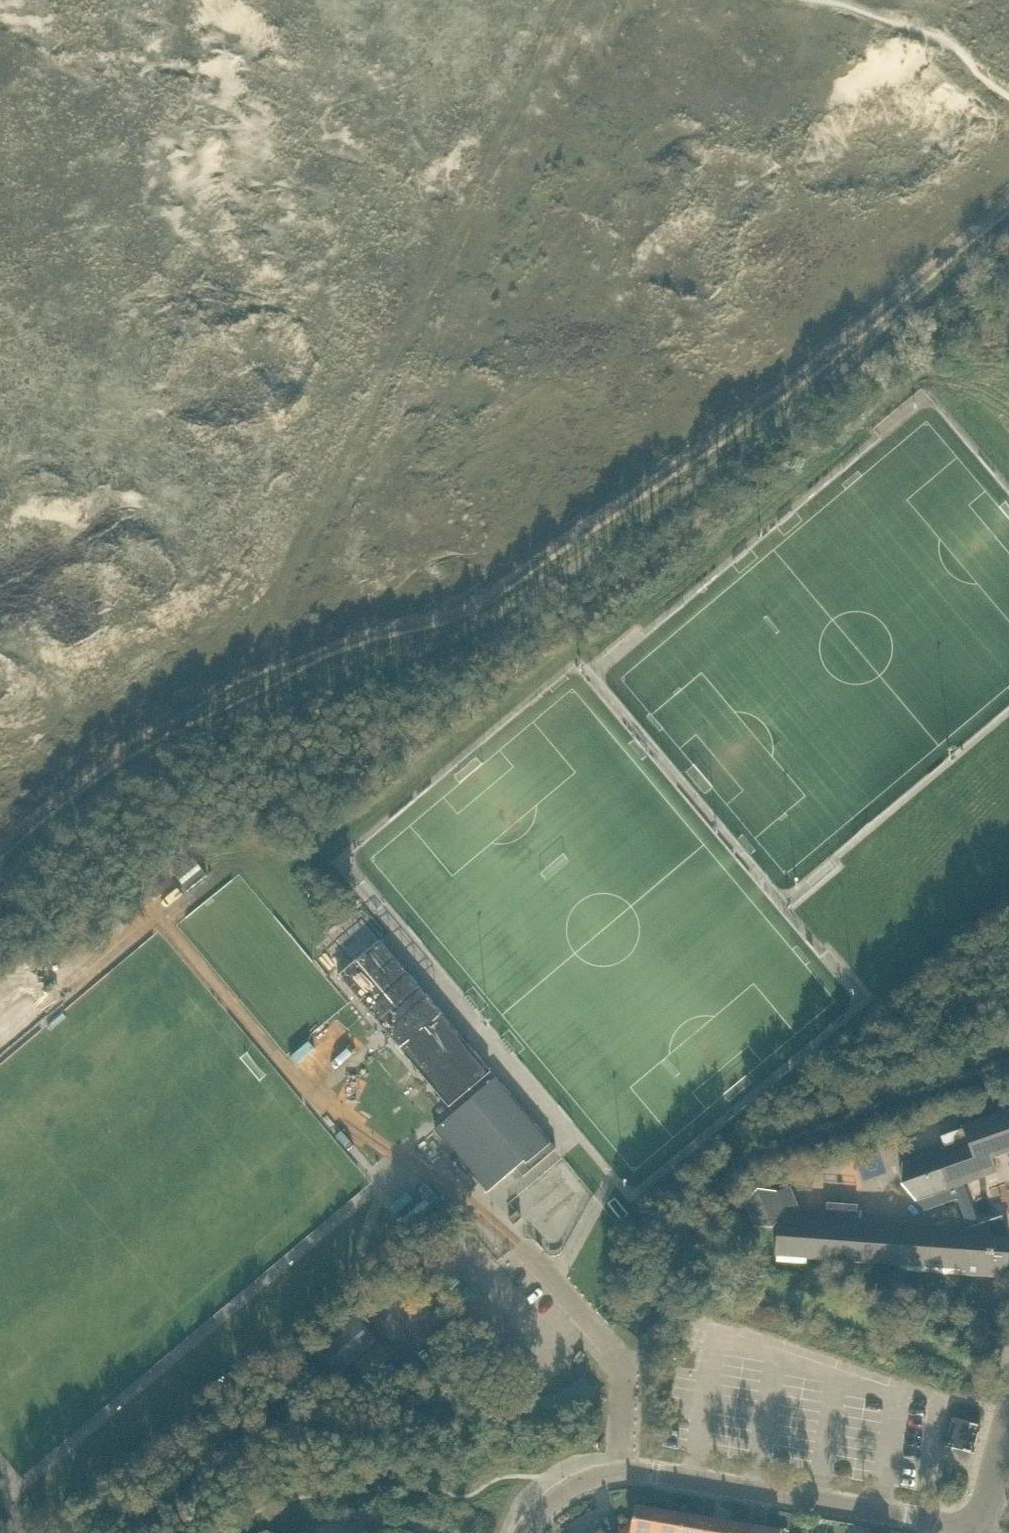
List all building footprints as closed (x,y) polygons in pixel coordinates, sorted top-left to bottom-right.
[(453,1110),(495,1075),(370,927),(330,961),(453,1110)] [(524,1176),(557,1149),(497,1078),(436,1130),(488,1192),(517,1168),(524,1176)] [(963,1185),(997,1173),(993,1160),(1008,1154),(1008,1099),(991,1105),(994,1115),(963,1126),(967,1139),(902,1162),(902,1165),(903,1165),(902,1184),(915,1198),(914,1198),(916,1200),(925,1210),(958,1198),(966,1220),(966,1226),(858,1218),(859,1205),(826,1203),(825,1216),(801,1214),(790,1187),(777,1193),(776,1192),(759,1190),(746,1204),(755,1227),(774,1229),(778,1224),(779,1224),(777,1257),(962,1270),(962,1274),(1008,1278),(1008,1261),(1008,1239),(1007,1239),(998,1217),(978,1225),(975,1216),(963,1185)] [(432,1193),(430,1190),(422,1189),(419,1192),(418,1199),(421,1202),(429,1203),(432,1200),(432,1193)] [(340,1373),(377,1341),(356,1317),(319,1348),(340,1373)] [(579,1362),(586,1355),(581,1351),(575,1358),(579,1362)] [(974,1453),(981,1426),(954,1419),(947,1446),(974,1453)] [(634,1521),(621,1532),(657,1532),(661,1511),(636,1506),(634,1521)] [(685,1515),(661,1511),(658,1532),(682,1532),(685,1515)] [(709,1519),(685,1515),(682,1532),(707,1532),(709,1519)] [(733,1523),(709,1519),(707,1532),(732,1532),(733,1523)] [(757,1527),(733,1523),(732,1532),(757,1532),(758,1527),(757,1527)]
